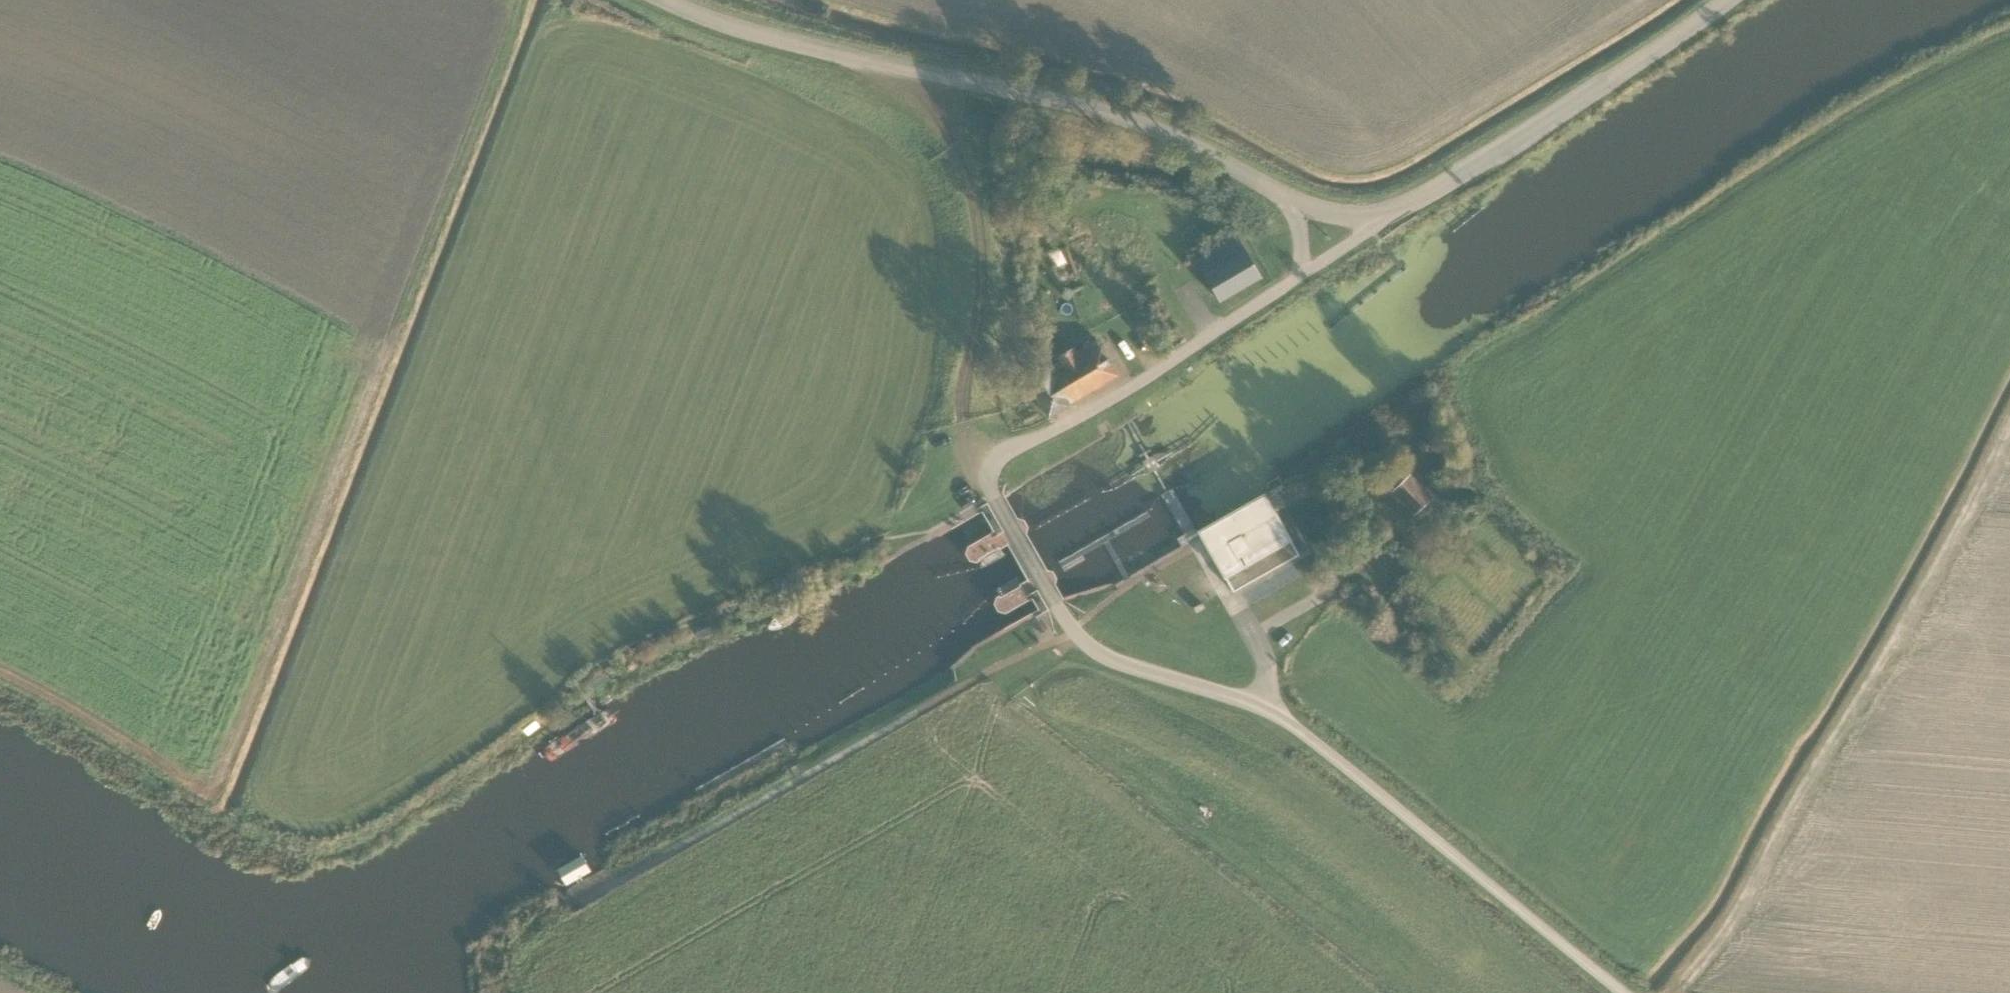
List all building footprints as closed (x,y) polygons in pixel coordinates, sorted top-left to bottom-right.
[(1045,233),(1043,224),(1031,226),(1032,235),(1045,233)] [(1247,250),(1238,235),(1197,259),(1205,274),(1220,300),(1262,276),(1247,250)] [(1118,374),(1097,339),(1077,350),(1074,346),(1058,356),(1061,360),(1049,367),(1048,365),(1027,377),(1050,416),(1070,404),(1070,402),(1118,374)] [(1140,462),(1147,475),(1162,466),(1154,453),(1148,457),(1140,462)] [(1432,497),(1410,474),(1393,489),(1415,513),(1432,497)] [(1299,554),(1264,492),(1197,530),(1233,591),(1299,554)] [(1378,509),(1367,497),(1357,505),(1368,518),(1378,509)] [(966,552),(970,560),(977,562),(998,549),(1026,533),(1029,526),(1024,518),(1019,517),(1006,524),(968,545),(966,552)] [(993,603),(998,611),(1004,612),(1044,590),(1054,584),(1056,577),(1052,569),(1047,568),(1017,584),(996,596),(993,603)]
